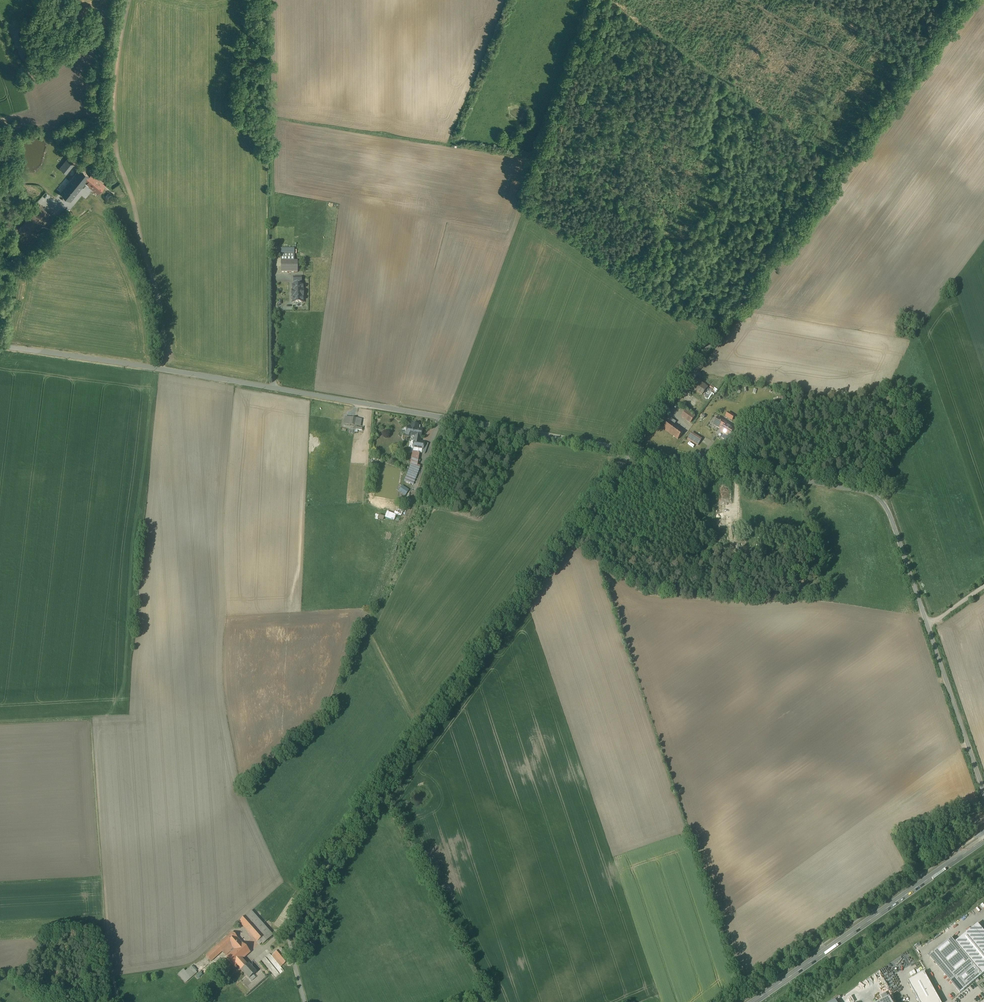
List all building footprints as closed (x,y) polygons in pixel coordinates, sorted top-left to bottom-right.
[(70,160),(64,167),(68,170),(74,163),(70,160)] [(68,176),(65,180),(68,182),(77,168),(76,167),(75,169),(71,166),(66,174),(68,176)] [(80,168),(60,192),(71,201),(90,177),(91,176),(80,168)] [(96,178),(95,180),(90,177),(85,183),(89,187),(89,186),(93,189),(94,188),(99,193),(105,185),(96,178)] [(35,187),(34,187),(33,187),(32,188),(31,188),(30,189),(30,190),(29,191),(29,192),(29,193),(29,194),(29,195),(30,195),(30,196),(31,197),(31,198),(32,198),(33,199),(34,199),(35,199),(36,199),(37,199),(38,199),(39,198),(40,197),(41,196),(41,195),(41,194),(42,194),(42,193),(41,192),(41,191),(41,190),(40,189),(40,188),(39,188),(38,187),(37,187),(36,187),(35,187)] [(52,214),(41,205),(20,227),(31,237),(52,214)] [(67,211),(65,210),(59,217),(68,224),(74,217),(70,214),(67,211)] [(299,262),(280,262),(280,273),(299,273),(299,262)] [(301,285),(289,285),(289,305),(302,305),(301,285)] [(708,387),(696,379),(691,386),(698,391),(703,395),(708,387)] [(364,416),(344,410),(341,421),(361,427),(364,416)] [(695,417),(686,411),(682,416),(690,423),(695,417)] [(676,422),(671,419),(664,429),(678,439),(684,432),(674,425),(676,422)] [(417,426),(416,425),(414,425),(412,425),(412,427),(408,427),(407,430),(407,433),(406,433),(406,434),(406,436),(411,437),(410,441),(414,442),(414,443),(413,445),(413,446),(412,452),(418,453),(420,442),(421,436),(421,435),(421,433),(422,433),(421,433),(422,430),(419,429),(420,427),(417,426)] [(726,425),(721,432),(730,437),(734,430),(728,427),(726,425)] [(692,430),(687,440),(698,446),(702,439),(696,435),(697,433),(692,430)] [(424,443),(420,442),(418,453),(425,454),(428,444),(424,443)] [(418,462),(411,461),(410,465),(412,465),(406,480),(414,483),(420,467),(417,466),(418,462)] [(409,491),(404,487),(400,492),(405,496),(409,491)] [(400,519),(395,517),(395,515),(386,512),(384,518),(398,523),(400,519)] [(737,526),(729,526),(729,536),(737,536),(738,536),(737,526)] [(737,536),(729,536),(729,545),(731,545),(738,545),(737,536)] [(272,936),(251,912),(246,916),(264,936),(257,942),(260,945),(262,943),(263,944),(272,936)] [(264,936),(246,916),(239,922),(257,942),(264,936)] [(974,928),(978,924),(955,943),(982,975),(983,973),(983,939),(974,928)] [(250,952),(233,932),(206,956),(211,962),(222,952),(226,956),(230,951),(232,953),(227,957),(235,966),(237,964),(241,960),(250,952)] [(960,993),(982,975),(955,943),(951,938),(929,956),(960,993)] [(281,948),(272,956),(281,967),(290,959),(281,948)] [(246,966),(241,960),(237,964),(242,970),(246,966)] [(218,968),(223,975),(230,969),(225,963),(218,968)] [(256,973),(248,964),(246,966),(242,970),(249,979),(256,973)] [(191,966),(185,972),(184,970),(178,974),(185,983),(197,973),(191,966)] [(924,973),(908,982),(919,1001),(940,1001),(924,973)]
